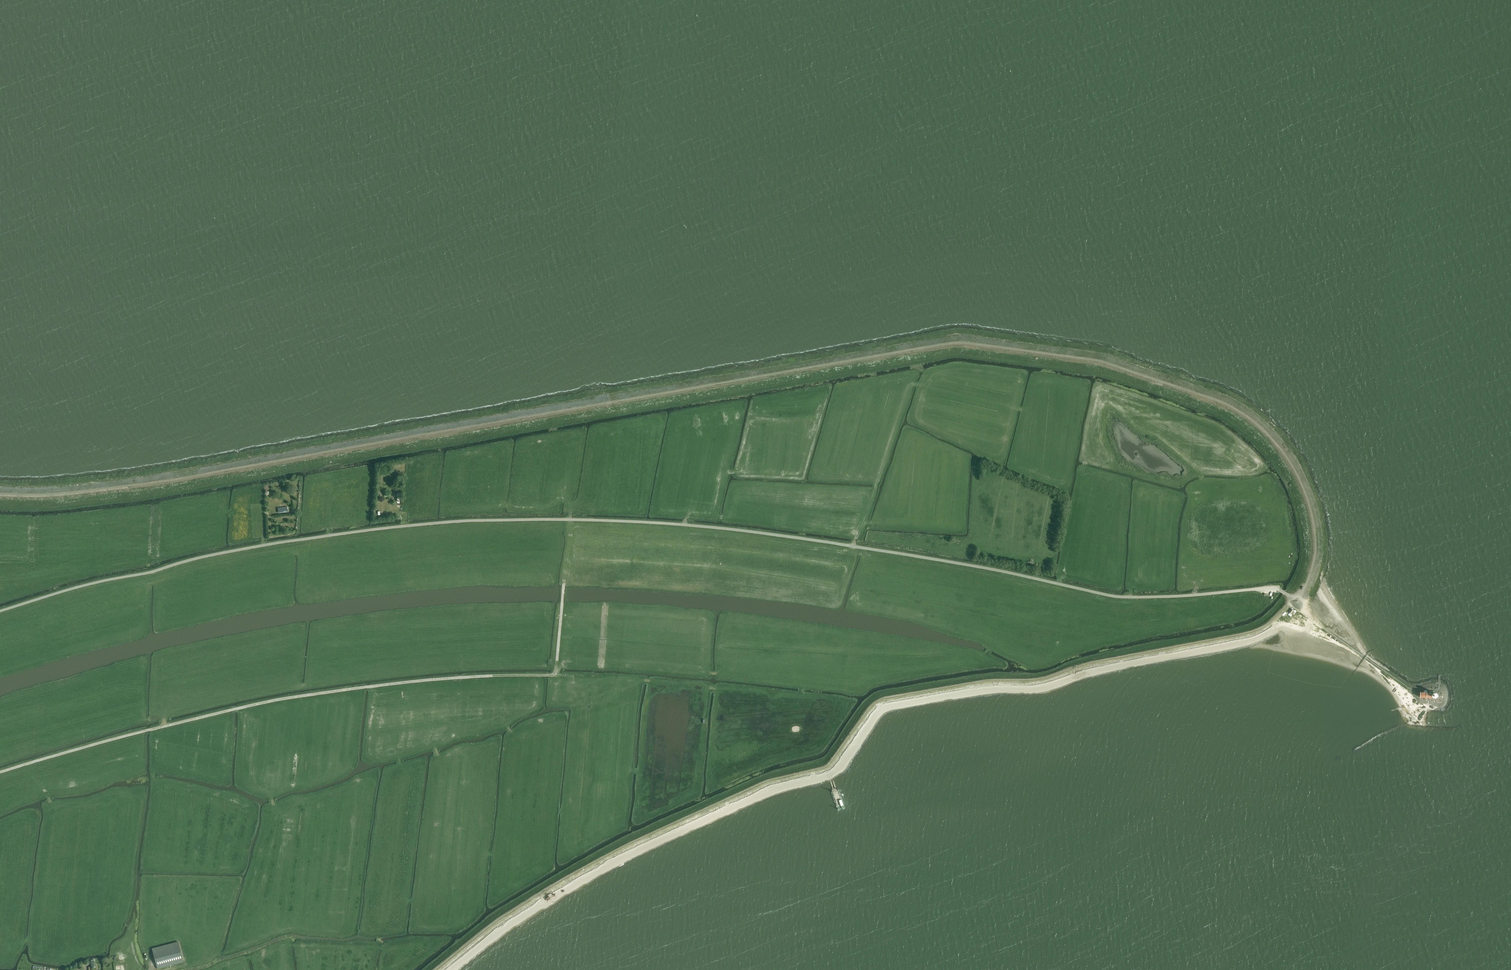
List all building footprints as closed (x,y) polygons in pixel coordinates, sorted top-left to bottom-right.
[(157,969),(183,962),(178,942),(152,949),(157,969)]
